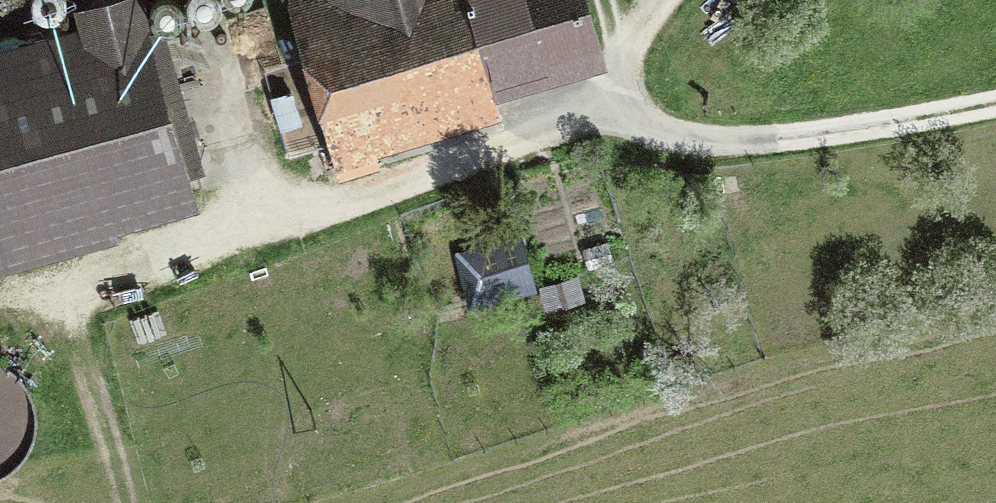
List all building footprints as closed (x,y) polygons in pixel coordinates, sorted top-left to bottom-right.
[(120,234),(117,225),(201,202),(192,172),(206,168),(159,0),(81,0),(72,3),(77,21),(0,42),(0,267),(120,234)] [(337,164),(502,116),(497,98),(538,86),(537,81),(612,59),(595,0),(288,0),(337,164)] [(303,123),(294,89),(270,95),(279,129),(303,123)] [(537,290),(520,224),(468,237),(471,247),(454,251),(469,308),(537,290)] [(615,261),(608,241),(584,249),(590,269),(615,261)] [(586,299),(578,274),(539,286),(547,311),(586,299)] [(167,333),(159,310),(134,318),(142,341),(167,333)]
